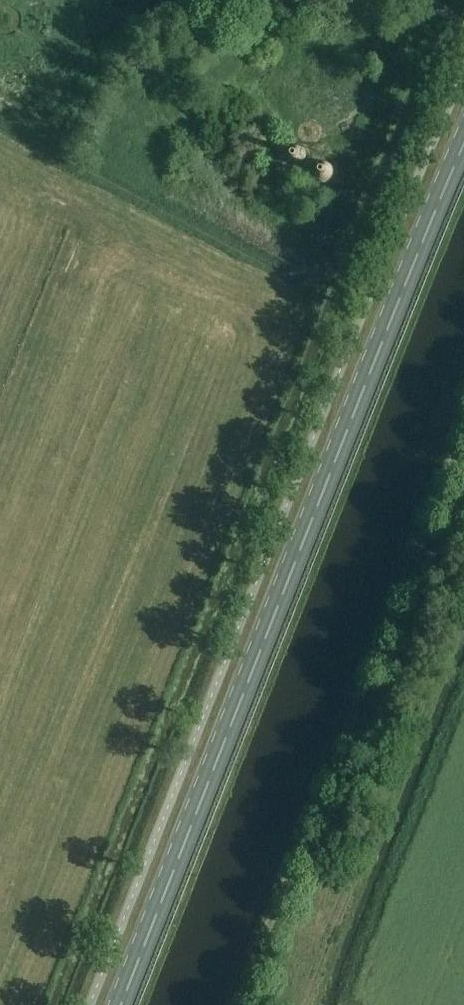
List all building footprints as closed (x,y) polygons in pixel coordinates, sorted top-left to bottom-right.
[(296,166),(304,162),(306,158),(305,149),(293,145),(288,147),(285,154),(285,159),(288,164),(296,166)] [(323,182),(331,177),(333,173),(333,164),(320,160),(316,162),(313,169),(312,174),(315,179),(323,182)]
